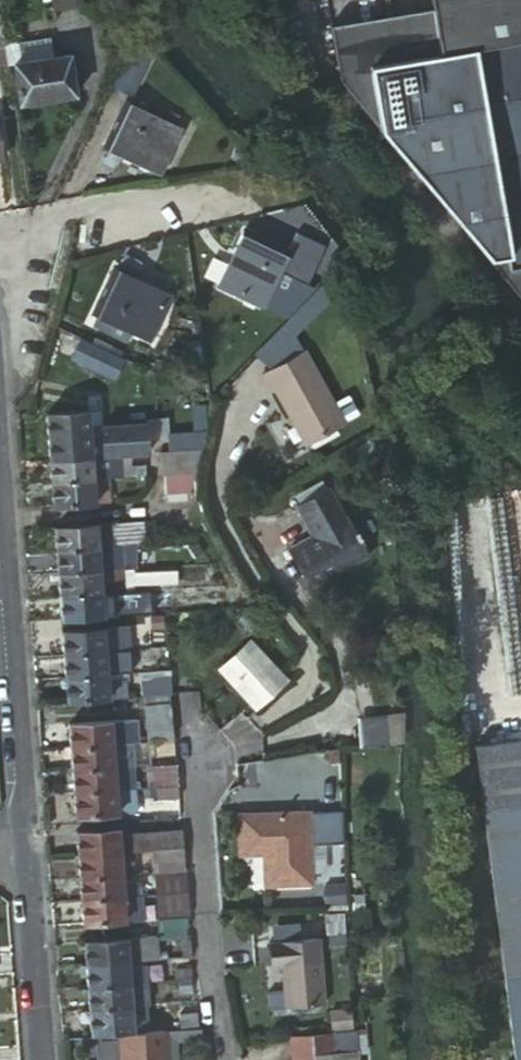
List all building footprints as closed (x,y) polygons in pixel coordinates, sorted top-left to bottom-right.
[(8,42),(2,0),(0,0),(0,43),(8,42)] [(57,8),(86,5),(85,0),(56,0),(57,8)] [(434,57),(366,65),(378,131),(488,262),(505,258),(509,272),(520,270),(520,0),(425,0),(434,57)] [(26,61),(55,57),(53,41),(23,45),(26,61)] [(9,47),(12,66),(19,65),(18,62),(26,61),(23,45),(9,47)] [(18,62),(19,65),(24,103),(79,94),(74,54),(55,57),(26,61),(18,62)] [(121,85),(136,92),(150,62),(135,56),(121,85)] [(129,107),(109,151),(130,161),(133,155),(143,160),(140,166),(161,176),(182,131),(129,107)] [(281,275),(291,253),(247,234),(239,252),(246,255),(240,267),(233,264),(224,286),(267,306),(281,275)] [(313,263),(291,253),(281,275),(303,285),(313,263)] [(141,279),(120,270),(99,314),(152,338),(172,294),(154,286),(150,292),(138,287),(141,279)] [(347,286),(335,274),(296,315),(308,327),(347,286)] [(294,318),(285,327),(294,334),(302,325),(294,318)] [(298,355),(285,336),(261,358),(270,369),(298,355)] [(130,363),(85,341),(76,360),(120,383),(130,363)] [(309,353),(265,376),(273,394),(278,393),(308,448),(347,426),(309,353)] [(94,410),(51,413),(54,460),(97,456),(97,443),(94,410)] [(107,442),(97,443),(97,456),(125,454),(151,452),(149,421),(105,425),(107,442)] [(196,472),(195,448),(162,450),(165,474),(196,472)] [(99,479),(114,478),(126,477),(125,454),(97,456),(99,479)] [(97,456),(54,460),(56,482),(99,479),(97,456)] [(164,493),(193,491),(192,476),(164,478),(164,493)] [(101,501),(115,501),(114,478),(99,479),(101,501)] [(56,482),(57,505),(101,501),(99,479),(56,482)] [(347,522),(330,489),(298,506),(308,524),(315,520),(322,533),(314,537),(289,551),(309,588),(370,557),(350,520),(347,522)] [(315,520),(308,524),(314,537),(322,533),(315,520)] [(59,527),(61,551),(104,548),(118,547),(136,545),(149,546),(147,521),(59,527)] [(61,551),(63,574),(105,571),(122,570),(129,570),(137,570),(136,545),(118,547),(104,548),(61,551)] [(186,582),(186,569),(142,570),(142,583),(186,582)] [(105,571),(107,593),(123,592),(130,590),(129,570),(122,570),(105,571)] [(137,570),(129,570),(130,590),(142,590),(142,583),(142,570),(137,570)] [(63,574),(64,596),(107,593),(105,571),(63,574)] [(107,593),(109,616),(124,615),(123,600),(123,592),(107,593)] [(64,596),(66,619),(109,616),(107,593),(64,596)] [(124,615),(154,613),(152,597),(123,600),(124,615)] [(154,625),(171,623),(171,611),(154,613),(154,625)] [(168,647),(174,647),(171,623),(154,625),(157,629),(162,629),(167,634),(168,647)] [(109,628),(110,651),(135,650),(135,627),(109,628)] [(66,632),(68,654),(110,651),(109,628),(66,632)] [(259,700),(265,704),(275,695),(263,682),(273,673),(277,669),(254,644),(223,671),(247,697),(252,691),(259,700)] [(110,651),(112,675),(129,674),(137,673),(135,650),(110,651)] [(68,654),(70,678),(112,675),(110,651),(68,654)] [(282,674),(277,669),(273,673),(278,677),(282,674)] [(263,682),(275,695),(285,685),(278,677),(273,673),(263,682)] [(112,675),(114,699),(131,698),(129,674),(112,675)] [(278,677),(285,685),(289,682),(282,674),(278,677)] [(70,678),(71,702),(114,699),(112,675),(70,678)] [(150,697),(161,695),(159,679),(146,680),(147,697),(150,697)] [(172,695),(174,694),(173,679),(159,679),(161,695),(172,695)] [(247,697),(254,705),(259,700),(252,691),(247,697)] [(150,708),(173,706),(172,695),(161,695),(150,697),(150,708)] [(259,700),(254,705),(260,710),(265,704),(259,700)] [(151,720),(174,719),(173,706),(150,708),(151,720)] [(176,738),(174,719),(151,720),(152,740),(176,738)] [(73,725),(75,749),(118,745),(116,723),(73,725)] [(520,1001),(520,735),(478,740),(512,1002),(520,1001)] [(118,745),(120,769),(137,767),(135,744),(118,745)] [(75,749),(77,771),(120,769),(118,745),(75,749)] [(342,768),(342,757),(332,757),(334,768),(342,768)] [(152,788),(163,787),(182,785),(180,764),(151,766),(152,788)] [(120,769),(121,791),(139,790),(137,767),(120,769)] [(77,771),(79,796),(121,791),(120,769),(77,771)] [(164,799),(183,797),(182,785),(163,787),(164,799)] [(121,791),(123,815),(140,813),(139,790),(121,791)] [(121,791),(79,796),(80,818),(123,815),(121,791)] [(264,843),(265,846),(278,845),(278,851),(299,849),(299,832),(310,831),(308,810),(250,813),(252,844),(264,843)] [(239,814),(241,848),(265,846),(264,843),(252,844),(250,813),(239,814)] [(126,853),(125,836),(124,830),(81,833),(83,856),(126,853)] [(154,851),(187,849),(186,830),(125,836),(126,853),(139,852),(154,851)] [(265,846),(264,852),(267,882),(314,880),(310,831),(299,832),(299,849),(278,851),(278,845),(265,846)] [(156,875),(189,873),(187,849),(154,851),(156,875)] [(126,853),(126,862),(140,861),(139,852),(126,853)] [(84,879),(127,876),(126,862),(126,853),(83,856),(84,879)] [(158,896),(190,894),(189,873),(156,875),(158,896)] [(84,879),(86,901),(129,898),(128,882),(127,876),(84,879)] [(129,898),(145,897),(143,880),(128,882),(129,898)] [(346,903),(345,888),(332,889),(334,904),(346,903)] [(163,919),(192,917),(190,894),(158,896),(159,919),(163,919)] [(152,907),(151,897),(145,897),(129,898),(130,908),(152,907)] [(86,901),(88,924),(131,921),(130,908),(129,898),(86,901)] [(187,956),(196,956),(194,917),(192,917),(163,919),(165,937),(186,935),(187,956)] [(287,957),(289,980),(294,980),(293,964),(325,961),(323,931),(274,934),(277,958),(287,957)] [(131,939),(133,961),(163,958),(162,937),(131,939)] [(89,943),(90,964),(133,961),(131,939),(89,943)] [(90,964),(91,987),(134,984),(133,965),(133,961),(90,964)] [(294,980),(289,980),(290,999),(328,997),(325,961),(293,964),(294,980)] [(133,965),(134,984),(146,983),(144,967),(144,965),(133,965)] [(146,983),(151,982),(151,980),(156,979),(155,966),(144,967),(146,983)] [(134,984),(136,1003),(136,1007),(153,1005),(153,1001),(151,982),(146,983),(134,984)] [(91,987),(93,1010),(136,1007),(136,1003),(134,984),(91,987)] [(512,1002),(519,1059),(520,1059),(520,1001),(512,1002)] [(138,1030),(155,1028),(153,1005),(136,1007),(138,1030)] [(355,1025),(353,1006),(333,1007),(334,1026),(355,1025)] [(93,1010),(95,1034),(121,1032),(138,1030),(136,1007),(93,1010)] [(188,1026),(201,1025),(200,1014),(187,1015),(188,1026)] [(166,1028),(169,1059),(179,1059),(178,1038),(200,1036),(199,1025),(188,1026),(166,1028)] [(121,1032),(123,1059),(169,1059),(166,1028),(138,1030),(121,1032)] [(296,1059),(313,1059),(336,1058),(360,1056),(358,1031),(295,1036),(296,1059)]
